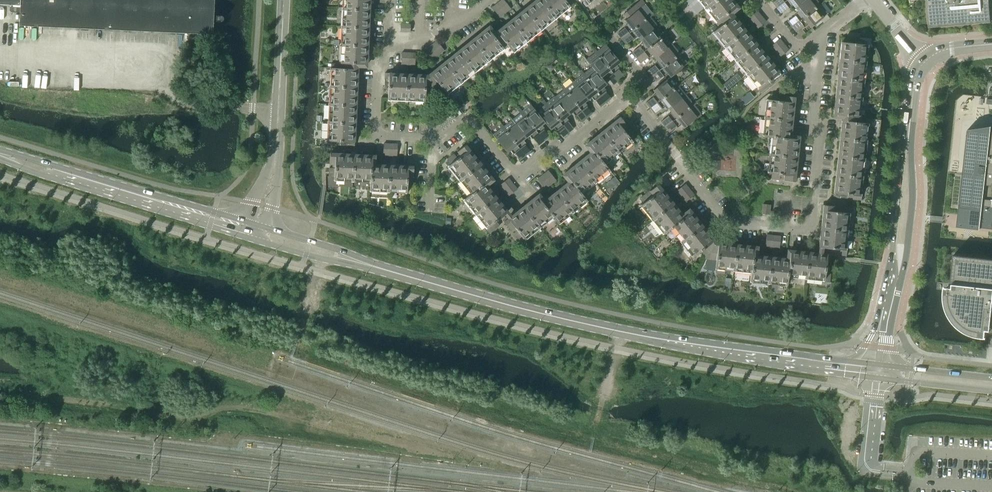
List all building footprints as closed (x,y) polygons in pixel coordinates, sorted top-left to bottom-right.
[(20,5),(20,6),(13,6),(12,6),(11,6),(10,7),(10,8),(10,9),(11,10),(11,11),(12,11),(13,12),(20,12),(19,25),(213,34),(213,21),(220,21),(221,15),(213,15),(214,0),(0,0),(0,4),(20,5)] [(342,8),(370,10),(370,0),(344,0),(343,7),(342,7),(342,8)] [(497,3),(505,13),(510,8),(504,0),(502,0),(497,3)] [(525,8),(542,30),(543,29),(542,28),(554,19),(555,20),(556,19),(541,0),(535,0),(525,8)] [(556,19),(557,18),(556,17),(568,7),(569,8),(571,7),(574,5),(570,0),(541,0),(556,19)] [(617,33),(622,39),(653,14),(652,12),(645,4),(642,0),(640,0),(624,13),(627,18),(625,20),(628,25),(617,33)] [(704,7),(703,8),(704,9),(715,0),(699,0),(704,7)] [(704,9),(705,10),(706,9),(716,21),(714,22),(716,23),(717,25),(732,13),(730,11),(737,6),(733,0),(715,0),(704,9)] [(795,8),(806,0),(786,0),(777,8),(781,13),(792,4),(795,8)] [(792,27),(820,4),(816,0),(806,0),(795,8),(798,13),(787,21),(792,27)] [(929,27),(991,22),(991,21),(991,0),(927,0),(929,27)] [(820,4),(792,27),(796,32),(807,23),(810,27),(827,14),(830,11),(823,1),(820,4)] [(505,13),(497,3),(492,8),(500,17),(505,13)] [(341,25),(341,26),(369,28),(370,10),(342,8),(342,10),(343,10),(343,25),(341,25)] [(525,8),(511,20),(528,41),(529,41),(528,39),(540,30),(541,31),(542,30),(525,8)] [(748,18),(752,24),(761,16),(757,11),(748,18)] [(719,27),(712,33),(713,34),(714,33),(724,45),(722,46),(723,47),(745,29),(732,13),(717,25),(719,27)] [(653,14),(622,39),(626,44),(637,35),(640,39),(657,25),(650,17),(653,15),(653,14)] [(761,16),(752,24),(756,29),(766,22),(761,16)] [(496,31),(494,33),(506,48),(508,46),(514,53),(515,52),(514,51),(526,41),(527,42),(528,41),(511,20),(496,31)] [(643,43),(632,52),(637,57),(668,32),(667,31),(664,34),(657,25),(640,39),(643,43)] [(340,43),(340,44),(368,46),(369,28),(341,26),(341,28),(342,28),(342,43),(340,43)] [(487,27),(472,39),(490,61),(491,60),(490,59),(502,49),(503,50),(506,48),(494,33),(492,34),(487,27)] [(745,29),(723,47),(724,48),(725,47),(735,59),(734,60),(735,61),(756,44),(745,29)] [(668,32),(637,57),(641,63),(652,54),(655,58),(672,44),(666,36),(669,34),(668,32)] [(841,42),(839,60),(867,63),(867,62),(865,61),(867,46),(868,47),(869,45),(862,44),(862,40),(861,40),(855,39),(855,43),(848,42),(848,38),(841,38),(841,42)] [(472,39),(458,50),(476,72),(477,71),(476,70),(488,60),(489,62),(490,61),(472,39)] [(770,47),(775,52),(784,44),(780,39),(770,47)] [(437,41),(431,45),(439,55),(444,50),(437,41)] [(595,48),(594,49),(619,80),(624,76),(615,65),(620,62),(603,42),(605,45),(597,51),(595,48)] [(331,63),(331,67),(339,68),(339,66),(358,66),(358,64),(367,64),(368,46),(340,44),(340,46),(342,46),(341,61),(339,61),(339,63),(331,63)] [(658,62),(647,71),(652,76),(683,51),(682,50),(679,53),(672,44),(655,58),(658,62)] [(756,44),(735,61),(736,62),(737,61),(746,73),(745,74),(746,75),(768,58),(756,44)] [(784,44),(775,52),(779,57),(788,50),(784,44)] [(439,55),(431,45),(426,50),(433,59),(439,55)] [(584,57),(592,67),(601,77),(605,74),(613,85),(619,80),(594,49),(593,50),(595,53),(587,60),(584,57)] [(458,50),(444,62),(462,83),(463,82),(462,81),(474,72),(475,73),(476,72),(458,50)] [(683,51),(652,76),(656,81),(667,73),(670,77),(671,77),(690,61),(687,63),(681,55),(684,52),(683,51)] [(768,58),(746,75),(747,76),(748,75),(758,87),(756,88),(758,90),(760,93),(782,75),(768,58)] [(839,60),(837,78),(865,81),(865,79),(863,79),(865,64),(866,64),(867,63),(839,60)] [(430,73),(428,75),(434,93),(435,93),(441,87),(447,95),(449,94),(448,92),(460,83),(461,84),(462,83),(444,62),(430,73)] [(329,85),(329,86),(357,87),(358,66),(339,66),(339,68),(331,67),(330,67),(330,71),(331,72),(331,85),(329,85)] [(582,70),(581,71),(606,102),(611,98),(602,87),(606,84),(601,77),(592,67),(584,73),(582,70)] [(582,75),(574,82),(587,99),(592,96),(600,107),(606,102),(581,71),(580,72),(582,75)] [(385,73),(384,87),(388,87),(388,99),(388,101),(390,101),(390,99),(405,100),(405,101),(406,102),(407,74),(389,73),(385,73)] [(407,74),(406,102),(408,102),(408,100),(423,101),(423,102),(425,102),(425,93),(433,93),(434,93),(428,75),(407,74)] [(657,94),(646,103),(650,108),(681,83),(680,82),(677,85),(671,77),(670,77),(653,90),(657,94)] [(837,78),(835,96),(863,99),(863,97),(861,97),(863,82),(865,82),(865,81),(837,78)] [(563,85),(562,86),(587,118),(592,113),(583,102),(587,99),(574,82),(565,88),(563,85)] [(681,83),(650,108),(654,113),(665,105),(668,109),(686,95),(679,87),(682,84),(681,83)] [(328,103),(328,104),(356,105),(357,87),(329,86),(329,87),(331,87),(330,103),(328,103)] [(563,90),(555,97),(569,114),(573,111),(582,122),(587,118),(562,86),(561,87),(563,90)] [(764,116),(764,118),(792,121),(794,102),(795,97),(784,96),(783,101),(779,101),(780,95),(771,94),(771,100),(766,99),(766,101),(768,101),(766,116),(764,116)] [(672,113),(661,122),(665,127),(696,102),(695,101),(692,103),(686,95),(668,109),(672,113)] [(833,114),(842,115),(842,118),(860,120),(861,115),(859,115),(861,100),(863,100),(863,99),(835,96),(833,114)] [(544,100),(543,101),(568,133),(573,128),(565,117),(569,114),(555,97),(547,103),(544,100)] [(545,105),(537,112),(536,112),(544,122),(550,129),(554,126),(563,137),(568,133),(543,101),(542,102),(545,105)] [(520,108),(519,109),(544,141),(549,136),(540,125),(544,122),(536,112),(537,112),(528,102),(531,105),(522,111),(520,108)] [(696,102),(665,127),(669,132),(680,124),(684,128),(701,114),(704,112),(704,111),(701,114),(694,106),(697,103),(696,102)] [(328,120),(328,122),(356,123),(356,105),(328,104),(328,105),(330,105),(329,121),(328,120)] [(520,113),(512,120),(526,137),(530,134),(539,145),(544,141),(519,109),(518,110),(520,113)] [(616,120),(601,132),(621,156),(622,155),(620,153),(619,152),(631,142),(632,143),(633,142),(630,139),(635,135),(629,129),(625,132),(622,129),(627,125),(620,117),(616,120)] [(767,137),(771,137),(790,139),(790,138),(792,121),(764,118),(764,119),(766,119),(764,134),(762,134),(762,136),(767,137)] [(842,118),(839,139),(867,142),(867,140),(866,140),(867,125),(869,125),(869,123),(860,122),(860,120),(842,118)] [(501,123),(500,124),(525,156),(530,151),(522,140),(526,137),(512,120),(504,127),(501,123)] [(327,138),(327,140),(334,141),(333,145),(341,145),(341,141),(348,141),(347,145),(355,146),(355,142),(356,123),(328,122),(328,123),(329,123),(328,139),(327,138)] [(525,156),(500,124),(499,125),(502,128),(493,135),(491,132),(507,152),(511,149),(520,160),(525,156)] [(959,207),(982,210),(982,209),(981,209),(982,205),(991,206),(991,202),(991,131),(990,131),(991,127),(991,126),(968,129),(959,207)] [(601,132),(587,143),(592,150),(593,150),(605,165),(605,164),(606,164),(605,163),(617,153),(618,154),(620,157),(621,156),(601,132)] [(769,153),(769,154),(797,158),(799,139),(790,138),(790,139),(771,137),(771,138),(773,138),(771,153),(769,153)] [(839,139),(837,157),(865,159),(865,158),(864,158),(865,143),(867,143),(867,142),(839,139)] [(454,154),(447,159),(451,163),(447,166),(448,168),(450,167),(459,179),(458,180),(459,181),(481,163),(469,149),(466,144),(457,151),(461,155),(457,158),(454,154)] [(592,150),(579,161),(596,183),(597,182),(596,181),(608,172),(609,173),(611,171),(605,164),(605,165),(593,150),(592,150)] [(351,182),(353,182),(354,154),(330,153),(330,163),(332,163),(332,168),(329,167),(329,176),(334,176),(334,181),(336,181),(336,179),(351,180),(351,182)] [(369,183),(370,183),(371,183),(372,164),(373,155),(354,154),(353,182),(354,182),(354,180),(369,181),(369,183)] [(768,171),(767,173),(772,173),(771,179),(780,180),(780,174),(784,175),(784,180),(794,181),(795,176),(797,158),(769,154),(769,156),(771,156),(769,171),(768,171)] [(837,157),(836,174),(863,177),(863,176),(862,176),(863,161),(865,161),(865,159),(837,157)] [(579,161),(564,173),(570,180),(582,195),(582,194),(583,193),(582,192),(594,183),(595,184),(596,183),(579,161)] [(481,163),(459,181),(460,182),(461,181),(470,193),(469,193),(470,194),(470,195),(485,183),(492,177),(481,163)] [(387,192),(388,192),(390,164),(372,164),(371,183),(370,183),(370,192),(372,192),(372,190),(387,191),(387,192)] [(390,164),(388,192),(390,192),(390,191),(405,192),(405,193),(407,193),(407,185),(413,185),(414,166),(390,164)] [(548,170),(543,175),(550,184),(556,180),(548,170)] [(834,193),(833,197),(840,198),(840,194),(847,194),(847,198),(861,200),(861,196),(861,194),(860,194),(861,179),(863,179),(863,177),(836,174),(834,193)] [(550,184),(543,175),(537,179),(545,188),(550,184)] [(499,186),(503,191),(513,183),(508,178),(499,186)] [(570,180),(556,191),(573,213),(574,212),(574,211),(585,201),(586,203),(588,201),(582,194),(582,195),(570,180)] [(470,194),(463,200),(464,201),(465,200),(475,212),(474,213),(474,214),(496,197),(485,183),(470,195),(470,194)] [(513,183),(503,191),(508,196),(517,189),(513,183)] [(650,219),(651,220),(673,203),(658,184),(643,196),(646,200),(639,206),(641,207),(642,206),(651,218),(650,219)] [(676,192),(680,197),(689,190),(685,184),(676,192)] [(689,190),(680,197),(684,202),(694,195),(689,190)] [(542,202),(554,217),(553,218),(559,225),(560,223),(560,222),(571,213),(572,214),(573,213),(556,191),(542,202)] [(537,195),(522,207),(540,228),(541,228),(540,226),(552,217),(553,218),(554,217),(542,202),(537,195)] [(496,197),(474,214),(475,215),(476,214),(486,226),(485,227),(486,229),(489,233),(499,225),(496,221),(508,211),(496,197)] [(663,234),(670,229),(669,228),(684,217),(684,216),(673,203),(651,220),(652,221),(653,220),(663,232),(661,233),(663,234)] [(763,204),(762,214),(769,214),(770,205),(763,204)] [(823,209),(821,229),(848,232),(848,230),(847,230),(848,215),(850,215),(850,212),(851,208),(838,206),(837,212),(833,211),(834,206),(826,205),(823,205),(823,209)] [(508,218),(503,222),(511,231),(513,229),(515,231),(513,233),(521,244),(525,240),(527,239),(526,238),(538,228),(539,229),(540,228),(522,207),(508,218)] [(680,241),(681,243),(703,225),(691,211),(684,216),(684,217),(669,228),(670,229),(670,230),(671,229),(681,240),(680,241)] [(692,257),(700,251),(705,258),(706,258),(716,241),(703,225),(681,243),(681,244),(683,243),(692,255),(691,256),(692,257)] [(821,229),(819,247),(842,250),(841,255),(846,255),(846,250),(846,248),(845,248),(846,233),(848,233),(848,232),(821,229)] [(765,247),(772,248),(774,236),(767,235),(765,247)] [(774,236),(772,248),(779,248),(781,236),(774,236)] [(732,271),(733,271),(737,244),(716,241),(706,258),(707,259),(716,260),(715,269),(717,270),(717,268),(732,270),(732,271)] [(750,273),(751,273),(753,255),(754,255),(755,246),(737,244),(733,271),(735,271),(735,270),(750,272),(750,273)] [(790,249),(789,258),(787,277),(789,277),(789,276),(804,278),(804,279),(805,279),(808,251),(790,249)] [(827,253),(808,251),(805,279),(807,279),(807,278),(822,280),(822,281),(829,282),(830,273),(825,273),(827,253)] [(985,336),(986,330),(989,330),(989,332),(990,332),(990,331),(991,331),(991,259),(954,254),(951,284),(952,284),(952,287),(945,286),(946,285),(945,285),(944,289),(944,292),(944,296),(944,300),(944,303),(945,307),(946,310),(948,314),(950,317),(952,320),(954,323),(957,325),(959,328),(962,330),(965,332),(969,334),(972,335),(975,336),(979,337),(982,337),(984,337),(986,337),(985,336)] [(767,284),(768,284),(771,256),(754,255),(753,255),(751,273),(750,273),(750,282),(751,282),(752,281),(767,283),(767,284)] [(771,256),(768,284),(769,284),(770,283),(785,284),(784,286),(786,286),(787,277),(789,258),(771,256)]
